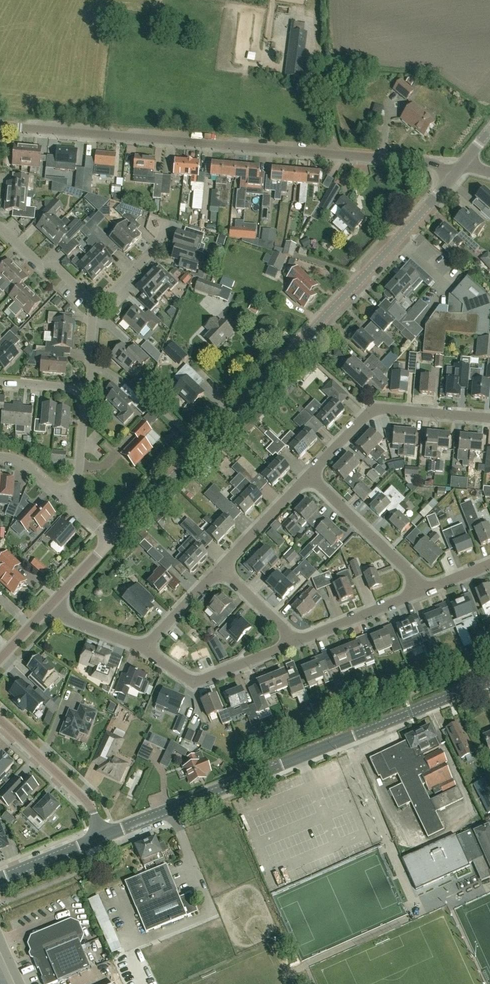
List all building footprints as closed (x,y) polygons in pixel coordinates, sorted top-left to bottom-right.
[(291,33),(286,77),(300,79),(302,64),(299,64),(303,35),(291,33)] [(268,62),(276,62),(276,54),(268,54),(268,62)] [(406,101),(414,91),(401,80),(393,90),(406,101)] [(424,135),(434,123),(425,116),(426,115),(412,104),(401,118),(412,127),(413,126),(424,135)] [(22,166),(24,146),(15,145),(13,165),(22,166)] [(22,166),(31,167),(33,147),(24,146),(22,166)] [(33,147),(31,167),(40,167),(42,147),(33,147)] [(56,157),(55,170),(75,171),(75,168),(77,151),(57,149),(56,157)] [(114,177),(116,154),(97,152),(95,175),(114,177)] [(153,178),(155,158),(136,156),(134,177),(153,178)] [(186,176),(188,161),(175,160),(174,175),(186,176)] [(192,177),(191,183),(198,184),(198,177),(199,177),(200,162),(188,161),(186,176),(192,177)] [(220,208),(224,164),(212,163),(211,177),(217,177),(216,191),(213,191),(211,207),(220,208)] [(228,209),(229,202),(230,190),(227,190),(228,178),(234,179),(235,165),(224,164),(220,208),(228,209)] [(235,165),(234,179),(236,179),(241,180),(240,191),(238,190),(236,209),(238,209),(244,210),(245,210),(246,194),(246,193),(249,166),(237,165),(235,165)] [(246,193),(246,194),(261,195),(263,175),(260,175),(260,173),(260,167),(249,166),(246,193)] [(77,172),(75,188),(83,191),(85,168),(77,168),(77,171),(77,172)] [(83,191),(83,192),(91,194),(93,169),(85,168),(83,191)] [(267,177),(266,191),(276,192),(275,200),(281,201),(282,193),(284,170),(273,168),(272,177),(267,177)] [(284,170),(282,193),(287,194),(288,184),(289,184),(294,184),(296,171),(284,170)] [(313,202),(315,186),(319,186),(320,180),(322,180),(323,171),(313,170),(313,172),(309,172),(307,198),(306,204),(303,216),(312,217),(320,204),(320,203),(313,202)] [(296,171),(294,184),(297,185),(302,185),(302,189),(301,188),(299,204),(306,204),(307,198),(309,172),(298,171),(296,171)] [(7,197),(26,199),(27,190),(33,191),(35,178),(22,174),(21,184),(8,183),(7,197)] [(161,199),(162,195),(164,176),(155,175),(153,199),(161,199)] [(164,176),(162,195),(170,195),(172,176),(164,176)] [(476,199),(485,207),(481,212),(489,220),(489,195),(484,190),(476,199)] [(203,196),(203,192),(195,192),(193,209),(202,210),(203,196)] [(111,207),(116,205),(110,195),(95,204),(99,210),(109,203),(111,207)] [(326,212),(334,199),(327,195),(320,208),(326,212)] [(265,196),(265,206),(273,207),(273,196),(265,196)] [(25,208),(26,199),(7,197),(6,210),(23,212),(22,218),(35,219),(35,208),(25,208)] [(352,229),(361,219),(357,215),(360,211),(344,197),(338,204),(345,210),(339,217),(352,229)] [(37,227),(47,237),(61,222),(54,216),(60,210),(52,203),(42,213),(46,218),(37,227)] [(119,230),(133,244),(142,235),(130,224),(134,220),(136,222),(142,215),(144,210),(124,204),(117,211),(127,221),(119,230)] [(312,217),(312,218),(317,222),(323,213),(317,209),(312,217)] [(481,225),(483,223),(471,213),(468,216),(465,212),(456,222),(471,236),(474,233),(476,235),(484,227),(481,225)] [(73,240),(81,231),(84,227),(76,220),(68,229),(61,222),(47,237),(57,246),(67,235),(73,240)] [(86,226),(107,246),(108,247),(113,242),(125,253),(133,244),(119,230),(110,239),(104,233),(91,220),(86,226)] [(443,248),(453,257),(460,249),(458,247),(464,241),(445,224),(435,235),(446,244),(443,248)] [(236,230),(231,229),(230,238),(241,239),(242,230),(242,225),(236,225),(236,230)] [(86,226),(84,227),(81,231),(90,239),(87,243),(94,250),(88,257),(102,270),(107,266),(108,267),(109,267),(112,263),(112,262),(111,261),(112,260),(102,251),(107,246),(86,226)] [(276,249),(279,231),(266,229),(263,247),(276,249)] [(177,245),(193,250),(195,242),(202,244),(205,234),(193,230),(191,236),(178,232),(174,245),(177,245)] [(242,230),(241,239),(255,240),(257,231),(256,231),(242,230)] [(223,246),(224,243),(226,237),(218,235),(216,243),(223,246)] [(464,243),(465,243),(465,242),(476,252),(480,247),(469,237),(464,243)] [(68,257),(77,246),(71,241),(62,251),(68,257)] [(286,242),(284,249),(283,255),(293,258),(297,245),(286,242)] [(177,245),(173,257),(182,260),(180,267),(196,272),(200,262),(193,260),(196,251),(193,250),(177,245)] [(281,273),(287,258),(273,252),(267,267),(281,273)] [(93,280),(102,270),(88,257),(82,263),(76,257),(73,261),(78,266),(78,267),(93,280)] [(18,269),(9,260),(0,269),(0,276),(2,278),(0,280),(0,288),(18,269)] [(480,264),(488,278),(489,277),(489,268),(485,260),(480,264)] [(400,275),(395,281),(401,286),(402,285),(408,290),(411,293),(412,291),(410,289),(419,279),(423,282),(429,287),(434,282),(420,269),(416,274),(412,271),(411,269),(410,270),(406,266),(399,274),(400,275)] [(311,291),(312,288),(315,284),(298,267),(288,278),(296,285),(289,292),(305,307),(309,302),(311,302),(314,299),(314,297),(316,295),(311,291)] [(18,269),(0,288),(0,290),(3,293),(10,286),(15,291),(9,297),(10,297),(22,284),(28,278),(18,269)] [(146,278),(163,295),(169,289),(171,291),(179,283),(168,273),(164,277),(155,269),(146,278)] [(185,275),(180,280),(185,285),(187,283),(189,285),(193,278),(189,274),(188,275),(187,274),(186,275),(185,275)] [(223,287),(231,290),(234,281),(223,277),(219,286),(223,287)] [(140,302),(150,311),(161,322),(151,312),(159,303),(158,301),(163,295),(146,278),(137,288),(146,296),(140,302)] [(219,286),(211,283),(199,278),(194,290),(219,299),(223,287),(219,286)] [(423,353),(444,355),(446,334),(489,338),(489,324),(489,296),(469,278),(449,300),(448,314),(436,313),(426,326),(423,353)] [(406,298),(411,293),(402,285),(401,286),(395,281),(390,286),(391,286),(386,291),(387,291),(385,293),(385,295),(389,299),(391,299),(393,297),(395,299),(398,302),(404,296),(406,298)] [(22,284),(10,297),(15,302),(8,310),(12,313),(32,293),(22,284)] [(32,293),(12,313),(16,317),(23,310),(29,315),(41,302),(32,293)] [(261,308),(253,302),(249,309),(257,314),(261,308)] [(395,305),(389,311),(388,313),(398,322),(406,314),(395,305)] [(161,322),(150,311),(145,316),(136,308),(124,320),(139,334),(148,325),(153,330),(161,322)] [(370,329),(384,342),(389,347),(393,343),(388,337),(389,337),(384,332),(391,324),(392,323),(381,312),(372,322),(375,324),(370,329)] [(53,333),(73,335),(74,321),(61,320),(62,314),(49,313),(48,324),(54,324),(53,333)] [(228,339),(233,333),(232,332),(233,331),(222,321),(220,322),(215,318),(206,328),(211,332),(205,338),(216,349),(226,338),(228,339)] [(378,348),(384,342),(370,329),(365,334),(363,332),(353,342),(365,353),(374,343),(378,348)] [(411,344),(415,339),(405,329),(401,333),(400,334),(411,344)] [(335,349),(344,343),(334,330),(326,336),(335,349)] [(0,341),(5,346),(0,351),(0,364),(5,369),(19,354),(13,349),(20,340),(10,331),(2,339),(0,341)] [(47,342),(46,348),(37,347),(36,352),(50,353),(58,354),(59,348),(72,349),(73,335),(53,333),(52,342),(47,342)] [(478,338),(476,358),(485,359),(489,360),(489,340),(478,338)] [(173,342),(164,352),(179,366),(188,356),(173,342)] [(147,343),(142,349),(158,364),(161,356),(147,343)] [(141,367),(149,358),(140,350),(135,355),(123,344),(112,356),(127,371),(136,362),(141,367)] [(50,353),(36,352),(34,352),(29,362),(42,364),(41,373),(65,375),(66,361),(50,360),(50,353)] [(390,369),(400,357),(395,352),(384,364),(390,369)] [(410,353),(408,374),(415,375),(417,354),(410,353)] [(226,362),(234,363),(235,356),(227,355),(226,362)] [(384,375),(388,370),(373,355),(368,360),(384,375)] [(442,368),(443,356),(436,356),(435,368),(442,368)] [(346,368),(343,371),(348,375),(363,389),(371,380),(380,388),(383,391),(388,386),(388,383),(387,382),(388,380),(377,369),(372,375),(368,372),(362,366),(355,359),(354,360),(352,358),(349,358),(344,365),(344,367),(346,368)] [(311,362),(307,367),(313,372),(317,368),(311,362)] [(408,374),(402,373),(403,365),(395,364),(394,372),(393,372),(392,391),(407,392),(408,374)] [(198,399),(204,393),(191,381),(197,374),(187,365),(175,377),(182,384),(177,390),(192,405),(198,398),(198,399)] [(448,379),(446,396),(459,397),(460,389),(467,390),(468,389),(468,381),(469,381),(470,367),(460,366),(455,366),(455,369),(447,368),(446,379),(448,379)] [(470,381),(475,381),(474,398),(488,399),(489,382),(480,381),(481,370),(471,370),(470,381)] [(434,395),(436,377),(422,376),(421,394),(434,395)] [(326,410),(337,420),(345,411),(339,406),(349,396),(333,381),(324,389),(331,396),(330,397),(334,401),(326,410)] [(129,398),(120,390),(113,384),(107,390),(112,394),(107,399),(122,414),(118,419),(124,424),(134,414),(127,408),(131,404),(143,414),(148,409),(133,394),(129,398)] [(370,403),(375,397),(369,392),(364,398),(370,403)] [(315,399),(311,404),(317,410),(313,414),(318,419),(317,419),(325,426),(328,429),(337,420),(326,410),(322,406),(321,405),(315,399)] [(2,425),(17,426),(19,404),(14,403),(14,407),(4,406),(3,416),(2,425)] [(19,404),(17,426),(31,427),(33,409),(23,408),(23,404),(19,404)] [(36,421),(35,433),(46,434),(46,432),(47,427),(54,427),(56,427),(55,430),(56,430),(58,407),(44,406),(43,421),(36,421)] [(300,414),(309,422),(313,418),(300,406),(296,410),(300,414)] [(58,407),(56,430),(63,431),(62,437),(68,438),(70,411),(58,410),(58,407)] [(309,422),(300,414),(293,421),(300,428),(303,426),(304,427),(309,422)] [(142,440),(151,430),(142,421),(131,433),(137,438),(122,454),(135,466),(151,448),(142,440)] [(165,422),(160,427),(168,436),(173,431),(165,422)] [(273,443),(282,451),(286,447),(277,438),(277,439),(268,430),(264,434),(273,443)] [(298,439),(309,449),(318,440),(307,430),(298,439)] [(363,438),(382,456),(385,453),(381,449),(382,449),(378,445),(383,440),(372,430),(363,438)] [(405,443),(406,431),(394,430),(393,445),(400,446),(399,450),(400,450),(400,456),(403,456),(405,443)] [(416,447),(417,431),(406,431),(405,443),(403,456),(407,456),(407,451),(408,451),(409,447),(416,447)] [(301,458),(309,449),(298,439),(291,432),(288,435),(295,442),(290,448),(295,453),(294,454),(299,459),(300,458),(301,458)] [(436,459),(439,433),(427,432),(426,448),(433,449),(432,453),(433,453),(433,459),(436,459)] [(436,459),(440,459),(441,453),(441,454),(442,449),(449,450),(450,434),(439,433),(436,459)] [(459,451),(458,461),(464,461),(463,466),(469,467),(470,462),(469,462),(471,436),(460,435),(459,451)] [(482,453),(483,437),(471,436),(469,462),(473,462),(474,456),(475,456),(475,452),(482,453)] [(367,457),(369,455),(377,462),(382,456),(363,438),(356,446),(367,457)] [(282,451),(273,443),(266,450),(273,457),(275,454),(277,456),(282,451)] [(52,464),(65,465),(66,453),(53,452),(52,464)] [(341,462),(360,479),(363,476),(359,473),(359,472),(356,469),(361,464),(350,453),(341,462)] [(243,456),(237,463),(254,479),(259,475),(254,471),(256,469),(243,456)] [(271,467),(282,478),(290,469),(279,458),(271,467)] [(392,461),(395,469),(395,470),(404,469),(403,458),(393,461),(392,461)] [(395,469),(392,461),(386,463),(391,473),(395,469)] [(373,492),(360,479),(341,462),(333,470),(345,481),(349,476),(352,479),(351,479),(356,484),(357,483),(359,485),(353,491),(364,501),(373,492)] [(436,463),(435,472),(442,472),(443,462),(436,462),(436,463)] [(237,463),(233,467),(241,474),(246,479),(236,489),(254,507),(255,506),(257,506),(260,503),(262,500),(262,498),(263,497),(259,494),(253,488),(253,485),(251,483),(254,479),(237,463)] [(373,470),(381,478),(383,481),(389,475),(379,465),(375,470),(373,470)] [(273,487),(282,478),(271,467),(262,476),(273,487)] [(381,478),(373,470),(372,470),(366,476),(374,483),(379,477),(381,478)] [(8,504),(19,505),(21,484),(14,483),(14,479),(2,478),(2,476),(0,491),(0,504),(8,505),(8,504)] [(452,488),(461,488),(461,479),(453,478),(452,488)] [(445,496),(445,489),(438,488),(437,495),(445,496)] [(254,507),(236,489),(231,494),(235,498),(232,502),(235,504),(235,505),(246,515),(254,507)] [(219,493),(214,497),(226,508),(227,508),(231,504),(219,493)] [(391,513),(402,502),(404,499),(398,493),(392,499),(388,503),(381,497),(371,507),(380,516),(387,509),(391,513)] [(214,497),(210,502),(222,513),(224,512),(226,508),(214,497)] [(283,526),(290,532),(292,535),(299,528),(295,524),(298,521),(302,526),(306,522),(307,522),(318,511),(307,500),(283,526)] [(42,529),(41,529),(54,514),(43,503),(39,507),(34,502),(17,521),(26,530),(29,527),(37,534),(42,529)] [(402,502),(391,513),(395,517),(390,522),(401,533),(410,524),(401,515),(405,511),(403,509),(406,506),(402,502)] [(464,517),(475,513),(471,502),(460,506),(464,517)] [(172,515),(170,514),(164,508),(153,519),(161,527),(172,515)] [(407,514),(410,519),(416,516),(413,511),(407,514)] [(475,513),(464,517),(470,532),(475,530),(481,545),(489,542),(489,530),(488,525),(482,527),(479,520),(478,520),(475,513)] [(431,530),(440,526),(435,514),(426,518),(431,530)] [(216,525),(227,535),(236,526),(225,515),(216,524),(216,525)] [(227,535),(216,525),(216,524),(207,516),(204,520),(209,525),(204,530),(208,533),(207,533),(218,544),(227,535)] [(64,549),(63,546),(75,533),(61,520),(47,536),(54,542),(51,545),(51,548),(57,554),(60,553),(64,549)] [(316,548),(317,547),(335,528),(327,520),(316,531),(320,535),(311,544),(316,548)] [(185,522),(181,525),(188,532),(187,533),(192,538),(190,540),(189,540),(182,547),(199,564),(200,562),(202,563),(205,560),(207,558),(206,556),(208,554),(205,551),(197,544),(197,542),(196,540),(200,536),(191,528),(185,522)] [(196,524),(191,528),(200,536),(204,532),(196,524)] [(451,528),(443,531),(443,532),(450,549),(455,547),(458,554),(472,549),(468,537),(464,527),(452,532),(451,528)] [(317,547),(321,551),(329,543),(333,547),(344,536),(335,528),(317,547)] [(273,531),(267,537),(276,545),(281,539),(277,535),(273,531)] [(426,537),(425,538),(415,549),(431,565),(443,554),(433,544),(440,538),(434,532),(428,539),(426,537)] [(156,552),(161,547),(149,536),(145,540),(154,549),(156,552)] [(145,540),(140,545),(149,554),(154,549),(145,540)] [(181,553),(176,558),(177,559),(180,562),(187,569),(190,572),(191,571),(194,572),(197,569),(199,567),(198,565),(199,564),(182,547),(179,551),(181,553)] [(280,561),(269,551),(266,548),(260,554),(259,553),(252,560),(251,559),(244,566),(252,573),(253,572),(257,576),(268,565),(272,569),(280,561)] [(290,564),(298,555),(292,549),(284,558),(290,564)] [(331,549),(325,555),(330,559),(336,553),(331,549)] [(3,569),(0,573),(0,580),(14,594),(25,582),(14,571),(19,565),(7,553),(0,560),(0,566),(3,569)] [(167,553),(163,557),(172,566),(176,562),(167,553)] [(311,565),(318,559),(312,554),(306,560),(311,565)] [(172,566),(163,557),(158,563),(167,571),(172,566)] [(43,577),(49,571),(36,560),(31,566),(43,577)] [(309,580),(317,571),(305,560),(297,568),(292,573),(274,591),(283,599),(294,588),(289,583),(295,576),(296,576),(300,572),(309,580)] [(356,560),(349,563),(356,579),(363,576),(356,560)] [(370,590),(381,585),(373,565),(368,567),(370,572),(364,575),(370,590)] [(175,589),(180,583),(171,574),(168,577),(161,570),(155,575),(156,576),(149,584),(159,594),(169,584),(175,589)] [(274,591),(292,573),(289,570),(282,577),(277,572),(266,584),(274,591)] [(340,583),(334,585),(341,602),(353,597),(350,588),(355,586),(349,573),(348,571),(337,576),(337,577),(340,583)] [(321,576),(325,587),(333,584),(329,573),(321,576)] [(317,591),(325,587),(321,576),(312,580),(317,591)] [(149,605),(154,599),(138,584),(124,599),(133,608),(133,609),(144,619),(154,609),(149,605)] [(484,609),(488,619),(489,618),(489,589),(489,586),(477,591),(483,608),(483,607),(484,609)] [(309,600),(316,593),(311,588),(292,608),(302,617),(307,612),(308,613),(315,606),(309,600)] [(224,611),(232,603),(222,594),(208,608),(214,615),(210,619),(219,627),(229,616),(224,611)] [(464,602),(452,606),(458,620),(466,617),(471,615),(472,616),(474,621),(480,619),(477,612),(478,612),(474,603),(471,594),(462,597),(464,602)] [(454,626),(452,622),(445,604),(436,608),(438,613),(425,618),(431,633),(425,636),(430,649),(437,646),(433,634),(454,626)] [(488,619),(484,609),(478,612),(477,612),(481,622),(488,619)] [(404,652),(427,643),(416,616),(408,619),(409,622),(397,627),(400,634),(397,635),(404,652)] [(234,626),(229,622),(219,633),(227,640),(231,636),(237,642),(251,628),(241,618),(234,626)] [(464,625),(462,626),(456,628),(463,647),(472,644),(466,628),(464,625)] [(401,650),(398,643),(391,626),(381,630),(383,634),(371,638),(377,652),(391,647),(393,653),(401,650)] [(351,647),(345,649),(350,663),(363,658),(364,659),(366,665),(367,666),(375,663),(372,655),(370,650),(370,649),(365,636),(356,639),(358,644),(351,647)] [(220,639),(214,646),(219,650),(225,643),(220,639)] [(96,668),(92,677),(109,683),(112,675),(113,675),(116,667),(107,664),(111,653),(102,650),(102,652),(86,646),(85,650),(83,650),(81,655),(82,656),(80,662),(96,668)] [(350,663),(345,649),(332,654),(330,650),(322,653),(327,666),(335,663),(337,668),(339,667),(341,673),(352,668),(350,663)] [(40,680),(35,686),(44,694),(53,684),(47,678),(54,671),(38,656),(27,668),(40,680)] [(313,665),(302,669),(308,683),(310,687),(317,684),(316,680),(323,677),(321,672),(328,669),(326,666),(322,656),(312,660),(313,663),(313,665)] [(115,692),(119,693),(127,696),(130,689),(140,693),(144,694),(148,683),(144,682),(147,676),(131,669),(125,683),(120,681),(115,692)] [(270,677),(276,692),(288,687),(293,698),(297,697),(300,704),(309,700),(302,684),(300,685),(299,683),(300,683),(295,671),(285,675),(283,671),(270,677)] [(258,682),(259,685),(249,690),(256,709),(258,713),(268,708),(267,704),(264,697),(276,692),(270,677),(258,682)] [(75,679),(72,688),(78,690),(80,680),(75,679)] [(17,699),(13,703),(23,711),(26,708),(33,714),(44,702),(32,691),(28,687),(21,681),(10,693),(17,699)] [(184,698),(163,689),(157,705),(170,710),(169,712),(177,715),(184,698)] [(241,689),(226,695),(224,695),(228,704),(229,703),(232,709),(240,706),(242,711),(244,710),(251,726),(259,722),(253,705),(248,707),(246,703),(247,703),(241,689)] [(232,722),(229,716),(227,712),(223,714),(216,696),(202,702),(208,718),(218,714),(223,725),(232,722)] [(55,715),(58,707),(51,700),(45,706),(55,715)] [(70,711),(61,734),(72,739),(75,731),(88,736),(97,712),(84,708),(80,706),(77,713),(70,711)] [(261,721),(274,716),(272,708),(259,713),(261,721)] [(172,733),(172,734),(179,737),(187,718),(179,715),(174,727),(174,728),(172,733)] [(447,728),(461,758),(474,752),(466,735),(463,737),(456,723),(447,728)] [(407,741),(370,759),(378,777),(380,776),(382,781),(399,773),(404,784),(389,791),(398,809),(411,803),(428,838),(444,830),(435,813),(463,799),(457,788),(430,801),(422,786),(426,784),(429,791),(433,790),(435,795),(440,792),(438,787),(424,758),(423,756),(440,748),(439,746),(442,745),(434,728),(431,730),(430,727),(424,730),(423,727),(411,733),(412,735),(406,738),(407,741)] [(191,743),(195,732),(189,730),(185,740),(191,743)] [(213,744),(205,741),(207,735),(199,732),(194,743),(211,750),(213,744)] [(98,771),(105,775),(119,781),(127,765),(113,759),(122,740),(107,734),(94,763),(101,766),(98,771)] [(149,743),(164,750),(168,742),(152,735),(149,743)] [(171,741),(166,751),(160,764),(168,768),(174,756),(172,755),(174,750),(184,757),(188,751),(171,741)] [(143,745),(137,756),(149,762),(154,750),(143,745)] [(441,750),(424,758),(438,787),(440,792),(442,791),(443,793),(456,787),(445,764),(447,763),(441,750)] [(1,782),(6,776),(5,774),(13,765),(14,764),(13,763),(13,764),(8,760),(10,758),(5,753),(3,755),(3,754),(2,753),(1,754),(0,756),(0,781),(1,782)] [(191,784),(205,778),(203,774),(211,770),(206,759),(204,760),(201,753),(196,755),(195,755),(187,758),(190,765),(185,768),(191,784)] [(7,787),(0,794),(0,798),(8,806),(16,798),(22,803),(37,787),(27,777),(21,783),(16,778),(7,787)] [(486,781),(475,786),(488,813),(489,813),(489,789),(486,781)] [(165,792),(151,797),(155,808),(169,803),(165,792)] [(49,797),(42,805),(38,808),(33,803),(22,814),(28,820),(31,817),(34,821),(37,817),(43,823),(60,806),(54,800),(53,801),(49,797)] [(455,869),(454,865),(464,861),(465,865),(479,858),(488,877),(489,876),(489,829),(487,822),(453,838),(454,840),(401,863),(411,885),(437,873),(433,865),(436,864),(433,858),(438,855),(445,870),(447,873),(455,869)] [(8,846),(0,826),(0,849),(8,846)] [(136,847),(145,867),(155,863),(157,866),(165,863),(161,854),(168,851),(164,843),(158,846),(155,839),(154,840),(152,839),(150,840),(149,842),(136,847)] [(125,883),(146,933),(198,912),(190,893),(180,898),(166,865),(125,883)] [(268,879),(272,886),(277,883),(272,876),(268,879)] [(124,950),(102,895),(92,899),(113,954),(124,950)] [(37,958),(34,959),(38,969),(39,969),(43,978),(42,978),(44,983),(54,983),(58,982),(90,969),(79,941),(81,936),(77,925),(71,923),(33,939),(31,944),(34,951),(33,953),(34,957),(37,958)]
